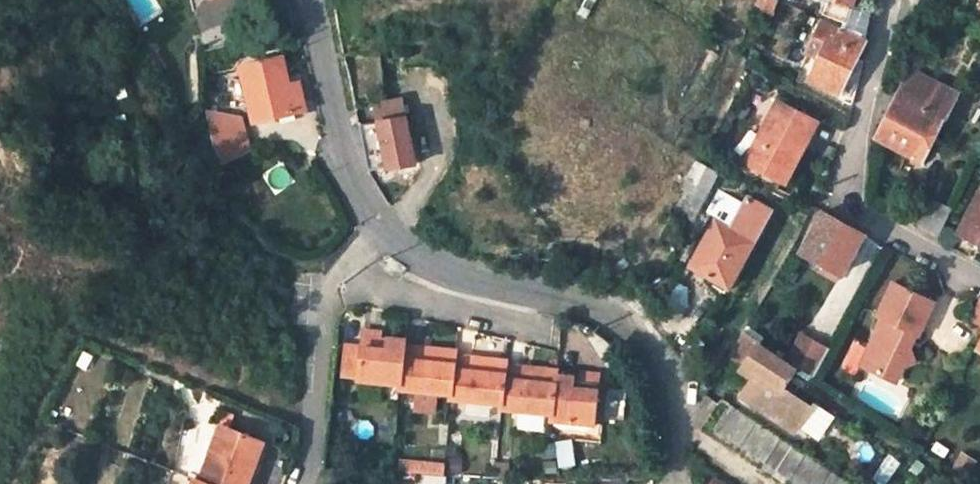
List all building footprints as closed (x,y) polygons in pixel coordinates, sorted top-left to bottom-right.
[(205,26),(244,20),(242,0),(222,0),(202,3),(205,26)] [(776,13),(781,0),(759,0),(757,4),(776,13)] [(863,41),(871,10),(852,3),(853,0),(830,0),(826,13),(844,20),(839,29),(863,41)] [(838,92),(863,41),(839,29),(821,20),(813,36),(826,42),(808,78),(838,92)] [(257,122),(306,109),(299,83),(290,85),(283,60),(244,71),(257,122)] [(875,135),(920,160),(945,116),(953,120),(966,95),(912,67),(875,135)] [(431,84),(433,96),(447,94),(445,82),(431,84)] [(776,95),(743,159),(774,175),(790,144),(800,149),(817,116),(776,95)] [(208,115),(212,155),(250,151),(246,111),(208,115)] [(371,176),(413,165),(407,140),(403,118),(359,127),(365,151),(371,176)] [(417,138),(407,140),(413,165),(423,162),(417,138)] [(800,149),(790,144),(774,175),(784,180),(800,149)] [(698,158),(674,206),(699,218),(723,170),(698,158)] [(978,190),(956,230),(979,243),(979,191),(978,190)] [(740,204),(717,192),(704,216),(714,221),(688,266),(725,285),(766,211),(743,199),(740,204)] [(949,208),(927,196),(914,220),(935,232),(949,208)] [(862,231),(822,209),(801,248),(824,261),(840,270),(862,231)] [(840,270),(824,261),(819,269),(835,278),(840,270)] [(909,367),(915,363),(923,360),(915,344),(919,334),(925,336),(936,300),(891,286),(880,321),(887,323),(871,370),(892,376),(895,368),(901,364),(909,367)] [(970,319),(979,324),(979,301),(970,319)] [(729,354),(745,365),(757,373),(740,399),(793,434),(810,407),(782,389),(794,370),(758,346),(760,343),(743,332),(729,354)] [(387,346),(387,341),(386,337),(363,334),(360,351),(345,350),(340,378),(358,380),(357,384),(400,389),(399,393),(449,397),(448,402),(499,408),(499,413),(551,419),(550,424),(591,428),(597,379),(583,377),(582,384),(572,382),(572,376),(530,371),(530,377),(518,376),(520,369),(505,368),(504,364),(481,361),(479,366),(469,365),(469,359),(454,357),(455,354),(404,348),(387,346)] [(797,368),(813,344),(800,336),(784,360),(797,368)] [(827,353),(813,344),(797,368),(811,377),(827,353)] [(909,381),(915,363),(909,367),(901,364),(895,368),(892,376),(909,381)] [(582,384),(583,377),(572,376),(572,382),(582,384)] [(731,407),(713,431),(791,483),(847,483),(731,407)] [(198,483),(248,483),(254,467),(247,464),(255,445),(218,430),(198,483)] [(577,462),(575,438),(558,439),(560,463),(577,462)] [(261,447),(255,445),(247,464),(254,467),(261,447)] [(960,449),(951,462),(964,471),(973,457),(960,449)] [(448,473),(448,460),(399,459),(398,472),(448,473)] [(922,475),(917,481),(921,483),(927,483),(929,480),(922,475)]
